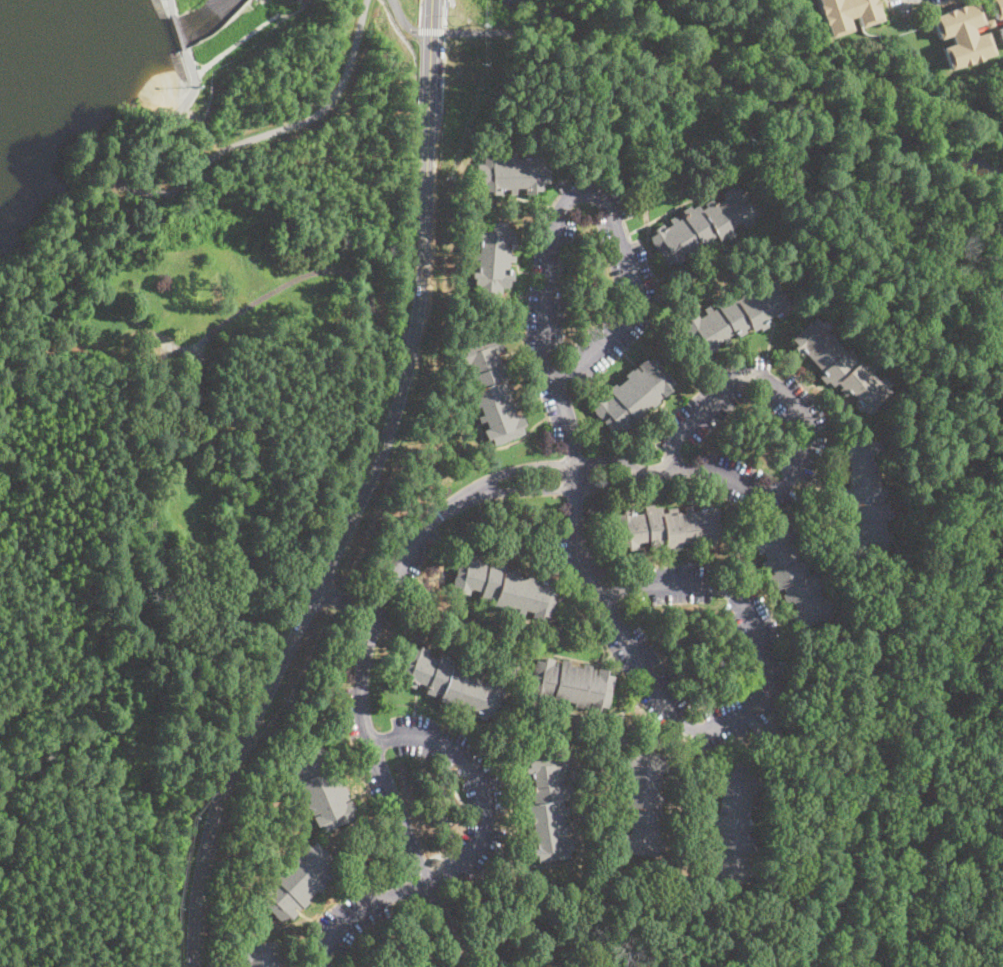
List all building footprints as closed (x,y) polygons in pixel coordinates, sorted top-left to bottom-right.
[(818,5),(816,0),(876,0),(878,7),(877,7),(881,20),(859,27),(856,16),(847,19),(851,30),(829,37),(825,25),(824,25),(817,6),(818,5)] [(995,19),(989,0),(1002,0),(1002,17),(995,19)] [(976,2),(984,24),(973,28),(974,30),(975,33),(976,36),(987,32),(994,54),(982,58),(982,59),(950,70),(942,47),(954,43),(951,35),(939,39),(932,17),(944,13),(944,12),(963,5),(964,6),(976,2)] [(994,22),(1002,19),(1002,23),(995,25),(996,27),(988,29),(988,28),(975,33),(974,30),(986,26),(985,21),(993,19),(994,22)] [(542,155),(542,163),(549,163),(549,183),(542,183),(542,191),(534,190),(534,194),(525,193),(525,189),(517,189),(516,194),(509,194),(509,189),(501,189),(501,194),(484,194),(484,184),(478,184),(478,163),(484,163),(484,155),(490,155),(490,153),(502,153),(502,158),(509,158),(509,152),(515,152),(515,157),(523,158),(523,152),(534,152),(534,155),(542,155)] [(739,187),(756,215),(749,220),(752,223),(744,228),(740,222),(731,228),(735,235),(728,240),(726,238),(719,242),(715,236),(710,239),(712,241),(704,246),(702,242),(694,247),(697,252),(692,255),(689,250),(681,255),(684,259),(675,265),(672,261),(667,264),(650,237),(655,234),(652,229),(659,225),(662,230),(670,225),(667,220),(675,215),(678,219),(685,215),(682,210),(690,206),(692,209),(698,205),(701,210),(706,207),(704,204),(708,201),(712,207),(727,197),(723,191),(730,187),(733,191),(739,187)] [(507,223),(507,230),(513,230),(513,236),(516,237),(515,247),(510,246),(509,254),(515,255),(515,262),(509,262),(508,270),(513,271),(512,282),(509,282),(509,288),(502,287),(501,294),(474,291),(475,278),(470,278),(471,268),(477,268),(478,259),(474,259),(474,252),(478,253),(479,245),(473,244),(474,234),(477,234),(478,226),(485,227),(485,221),(507,223)] [(774,278),(792,307),(785,312),(786,314),(777,320),(775,315),(765,321),(768,326),(760,331),(758,328),(751,332),(748,327),(744,329),(746,333),(737,338),(734,333),(728,337),(730,341),(725,344),(722,340),(715,345),(716,348),(708,353),(706,351),(700,355),(683,327),(683,326),(689,322),(687,319),(696,313),(699,317),(705,314),(703,309),(709,305),(712,309),(720,305),(717,300),(725,295),(727,298),(732,295),(734,298),(739,295),(737,293),(746,287),(750,294),(752,292),(752,293),(758,290),(757,288),(759,287),(757,283),(765,278),(768,282),(774,278)] [(815,316),(820,322),(823,319),(833,329),(829,333),(845,351),(849,347),(856,355),(854,357),(857,360),(862,356),(867,362),(871,359),(877,366),(871,372),(878,380),(883,376),(893,393),(881,404),(880,403),(868,414),(863,409),(860,412),(853,404),(857,400),(849,392),(844,397),(838,390),(842,386),(838,382),(832,386),(827,381),(824,384),(818,377),(823,372),(805,352),(800,357),(792,348),(795,344),(791,339),(815,316)] [(496,344),(500,342),(503,349),(498,352),(503,364),(509,362),(512,370),(508,371),(510,378),(506,380),(508,385),(511,384),(514,393),(508,395),(509,398),(510,397),(512,402),(516,401),(519,408),(514,410),(517,417),(521,415),(525,425),(522,426),(525,433),(494,445),(491,439),(486,440),(483,431),(488,429),(485,421),(481,423),(478,416),(483,414),(479,406),(474,408),(471,400),(474,399),(471,391),(477,389),(474,384),(471,385),(467,375),(473,373),(469,363),(464,365),(460,356),(464,354),(462,347),(492,335),(496,344)] [(653,356),(674,382),(668,387),(671,391),(664,396),(660,391),(657,394),(661,398),(651,406),(649,404),(639,413),(642,416),(633,424),(628,418),(625,421),(630,426),(622,432),(619,429),(613,434),(593,409),(598,404),(594,400),(602,394),(607,399),(608,398),(605,393),(608,390),(607,389),(614,384),(616,386),(627,377),(624,374),(631,368),(632,370),(636,368),(639,371),(640,370),(636,365),(645,357),(647,361),(653,356)] [(885,442),(885,459),(879,459),(879,488),(885,488),(884,497),(881,497),(881,504),(887,504),(887,509),(891,509),(891,520),(883,520),(883,531),(891,531),(891,542),(886,542),(886,549),(853,549),(853,543),(848,543),(848,531),(855,531),(855,520),(848,520),(848,510),(852,511),(852,504),(846,504),(846,497),(842,497),(842,487),(848,487),(848,459),(842,459),(842,449),(846,449),(846,441),(885,442)] [(710,503),(710,507),(718,506),(720,524),(719,524),(721,540),(715,541),(715,544),(704,545),(704,541),(696,542),(697,547),(690,548),(689,543),(681,544),(681,550),(672,551),(672,548),(664,549),(663,543),(658,543),(658,547),(648,548),(647,541),(637,542),(637,549),(626,550),(626,547),(619,547),(615,514),(621,513),(621,509),(632,508),(633,514),(642,513),(642,506),(653,505),(653,508),(660,507),(661,513),(667,513),(666,509),(676,508),(676,511),(678,511),(678,513),(684,512),(684,506),(691,505),(692,511),(700,510),(699,504),(710,503)] [(784,523),(786,530),(791,528),(795,538),(790,540),(793,548),(800,545),(802,552),(796,554),(799,561),(804,559),(808,568),(805,569),(807,575),(814,572),(816,579),(821,578),(824,586),(818,588),(822,599),(828,597),(832,608),(829,609),(832,616),(801,628),(798,622),(793,623),(789,612),(794,611),(790,600),(784,602),(781,594),(784,593),(781,587),(775,590),(773,583),(769,584),(765,575),(770,574),(767,566),(762,568),(760,561),(764,560),(761,552),(755,555),(752,545),(755,543),(752,535),(784,523)] [(478,555),(476,561),(487,564),(489,557),(498,559),(497,562),(504,564),(503,570),(510,572),(510,568),(519,570),(517,577),(526,579),(528,573),(533,574),(532,581),(541,583),(542,577),(552,579),(550,584),(557,585),(550,618),(542,616),(541,619),(532,617),(533,613),(525,611),(524,615),(516,614),(517,609),(510,607),(508,612),(499,610),(500,607),(492,605),(494,598),(489,597),(488,601),(478,599),(480,592),(469,590),(468,594),(459,592),(460,589),(452,587),(460,555),(466,556),(467,552),(478,555)] [(429,649),(426,655),(436,658),(438,652),(448,655),(447,659),(453,661),(451,667),(457,669),(458,666),(466,669),(464,675),(473,678),(475,673),(481,675),(479,680),(487,682),(488,679),(498,682),(497,686),(503,688),(498,704),(500,705),(495,719),(485,715),(483,720),(476,717),(478,712),(468,709),(466,714),(460,712),(462,707),(454,704),(452,709),(443,706),(445,703),(437,700),(439,694),(434,692),(432,696),(423,693),(425,685),(415,682),(413,688),(403,684),(404,680),(399,679),(409,647),(417,649),(418,645),(429,649)] [(553,658),(552,661),(557,662),(558,659),(569,661),(568,665),(581,667),(581,665),(607,670),(606,675),(613,676),(610,693),(608,692),(606,706),(600,705),(599,711),(589,709),(590,703),(588,702),(587,707),(582,706),(582,708),(573,707),(574,703),(561,701),(561,704),(551,702),(551,701),(549,700),(549,696),(546,695),(545,700),(536,698),(537,694),(527,692),(533,659),(541,660),(542,656),(553,658)] [(341,787),(345,785),(354,808),(350,810),(354,818),(324,831),(321,824),(316,826),(313,818),(318,815),(318,814),(314,816),(312,811),(310,812),(306,803),(308,802),(303,790),(299,791),(296,783),(299,782),(297,778),(300,777),(299,774),(293,777),(289,769),(294,766),(291,758),(323,744),(341,787)] [(664,754),(663,761),(667,762),(666,771),(661,771),(660,779),(665,780),(664,786),(659,786),(658,795),(664,796),(663,804),(659,804),(658,811),(664,811),(663,818),(667,819),(665,828),(659,827),(657,839),(664,839),(662,850),(656,849),(655,857),(623,853),(624,846),(620,845),(621,834),(628,835),(630,825),(622,824),(624,814),(628,815),(629,809),(622,808),(623,800),(620,800),(621,790),(627,791),(629,782),(623,781),(624,775),(629,776),(630,767),(624,766),(625,757),(630,758),(632,749),(664,754)] [(561,756),(562,764),(566,764),(567,772),(561,773),(563,784),(569,783),(570,792),(567,793),(568,800),(563,801),(563,807),(566,807),(568,816),(562,817),(563,825),(569,824),(570,831),(564,832),(568,858),(537,862),(536,855),(532,856),(530,844),(534,843),(533,837),(528,838),(527,830),(533,830),(532,821),(524,822),(523,813),(527,812),(526,805),(529,804),(527,789),(533,788),(531,777),(524,778),(523,767),(528,766),(527,760),(561,756)] [(749,759),(747,774),(755,775),(754,783),(758,783),(756,796),(751,795),(747,819),(750,820),(749,821),(753,822),(750,837),(753,838),(752,845),(755,845),(754,855),(752,854),(749,876),(745,875),(744,883),(712,878),(713,870),(709,869),(711,859),(716,860),(718,849),(711,848),(713,838),(717,839),(718,832),(712,831),(713,825),(709,824),(710,815),(717,816),(721,788),(716,787),(718,777),(722,777),(723,770),(731,771),(734,756),(749,759)] [(313,842),(317,845),(317,844),(322,849),(338,864),(333,870),(335,873),(328,881),(323,876),(322,877),(326,881),(317,891),(316,890),(307,900),(309,902),(303,909),(301,907),(298,911),(294,907),(293,908),(297,912),(290,921),(286,917),(282,922),(257,900),(263,893),(261,891),(268,884),(272,888),(273,887),(269,883),(273,880),(271,878),(277,872),(280,874),(289,865),(287,864),(293,857),(295,858),(298,854),(302,858),(304,856),(299,852),(305,846),(307,848),(313,842)] [(438,866),(430,864),(433,856),(441,859),(438,866)] [(277,960),(278,966),(247,966),(246,962),(241,963),(240,953),(243,953),(242,946),(279,941),(282,959),(277,960)]
